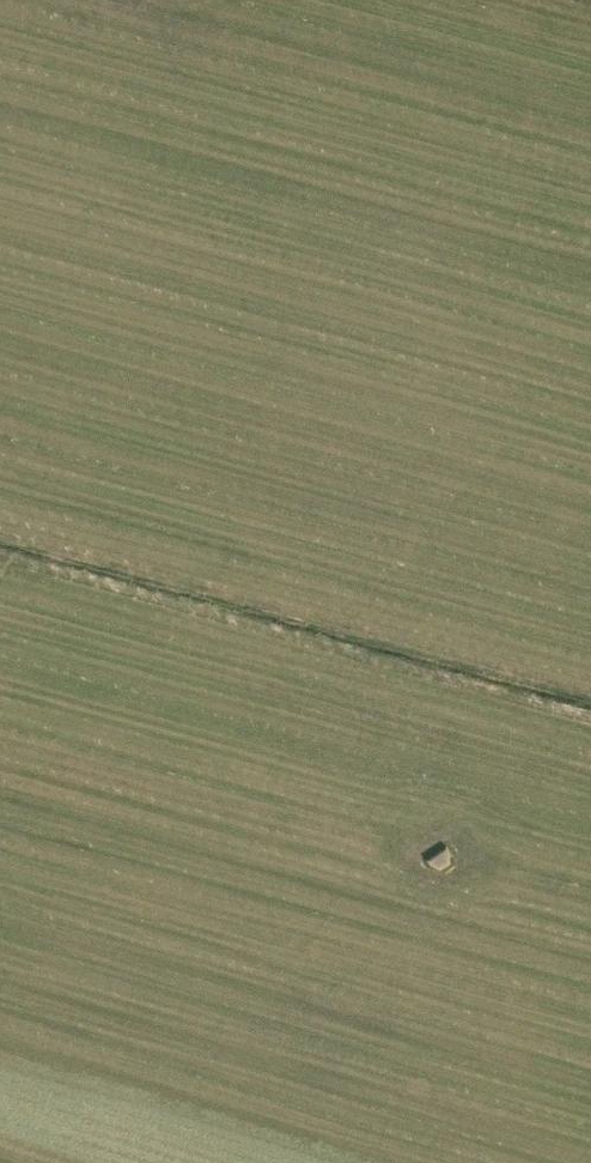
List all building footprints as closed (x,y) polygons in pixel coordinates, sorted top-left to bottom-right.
[(422,863),(434,875),(457,856),(445,844),(422,863)]
